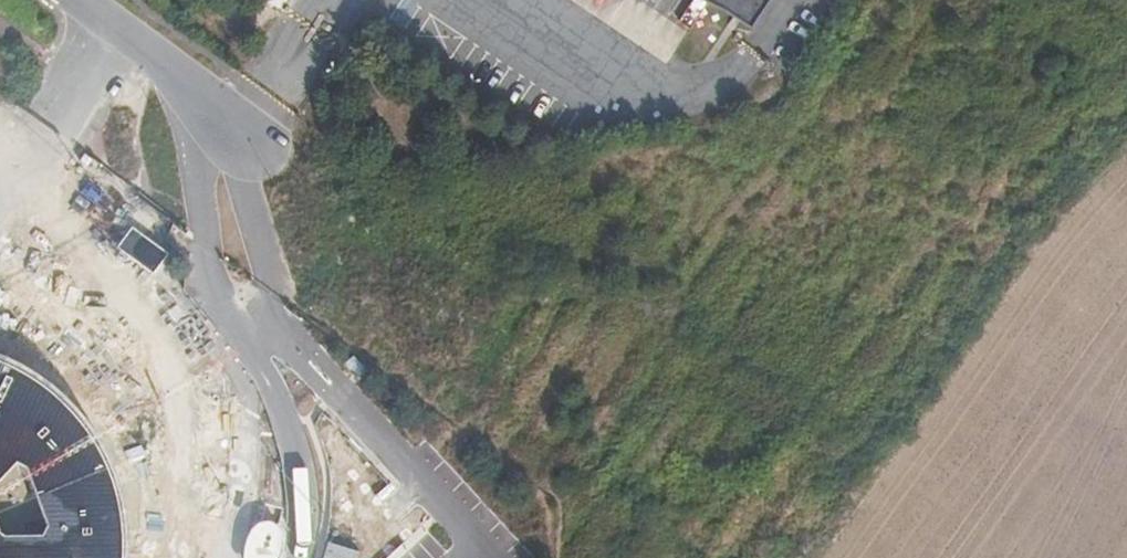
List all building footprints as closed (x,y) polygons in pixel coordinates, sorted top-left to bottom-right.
[(749,29),(769,0),(706,0),(749,29)] [(118,482),(74,403),(0,351),(0,557),(123,557),(118,482)]
